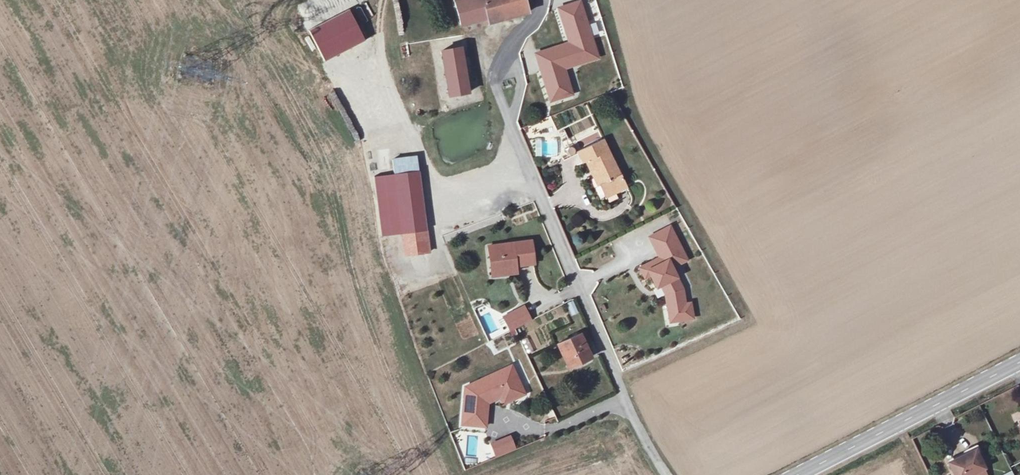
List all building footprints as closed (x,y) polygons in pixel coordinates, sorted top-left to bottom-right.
[(396,24),(401,23),(397,0),(392,0),(396,24)] [(452,1),(458,26),(485,17),(488,22),(527,12),(524,0),(455,0),(452,1)] [(535,51),(541,69),(548,67),(552,80),(549,84),(547,84),(551,98),(573,91),(564,65),(598,53),(579,0),(571,0),(562,3),(565,12),(559,13),(565,30),(567,29),(570,30),(576,46),(568,48),(566,41),(535,51)] [(562,3),(556,5),(559,13),(565,12),(562,3)] [(351,10),(311,31),(326,61),(366,40),(351,10)] [(569,40),(566,41),(568,48),(576,46),(570,30),(567,29),(565,30),(569,40)] [(469,92),(460,47),(441,51),(450,96),(469,92)] [(548,67),(541,69),(547,84),(549,84),(552,80),(548,67)] [(603,194),(625,183),(604,138),(579,150),(585,163),(592,159),(603,183),(599,185),(603,194)] [(394,173),(419,171),(418,156),(393,158),(394,173)] [(374,175),(380,235),(425,231),(419,171),(394,173),(374,175)] [(669,306),(671,321),(694,317),(692,303),(686,304),(683,288),(672,266),(687,259),(670,226),(651,235),(662,256),(664,261),(659,264),(656,259),(641,267),(646,277),(651,274),(657,286),(662,284),(665,282),(670,292),(673,305),(669,306)] [(402,251),(426,249),(425,231),(400,234),(402,251)] [(534,239),(488,242),(490,271),(506,270),(505,268),(520,267),(520,269),(536,268),(534,239)] [(662,256),(656,259),(659,264),(664,261),(662,256)] [(506,270),(490,271),(490,280),(521,278),(520,269),(520,267),(505,268),(506,270)] [(665,282),(662,284),(666,293),(669,306),(673,305),(670,292),(665,282)] [(573,300),(567,302),(572,315),(578,313),(573,300)] [(510,332),(533,320),(524,304),(502,316),(510,332)] [(490,341),(501,335),(489,312),(478,318),(490,341)] [(569,368),(592,358),(583,334),(559,345),(569,368)] [(521,340),(527,354),(534,352),(528,337),(521,340)] [(466,385),(460,423),(484,426),(486,403),(500,397),(503,403),(524,394),(510,364),(466,385)] [(524,394),(503,403),(505,408),(526,398),(524,394)] [(498,457),(514,449),(508,438),(493,445),(498,457)] [(950,462),(957,474),(971,474),(985,468),(976,450),(950,462)]
